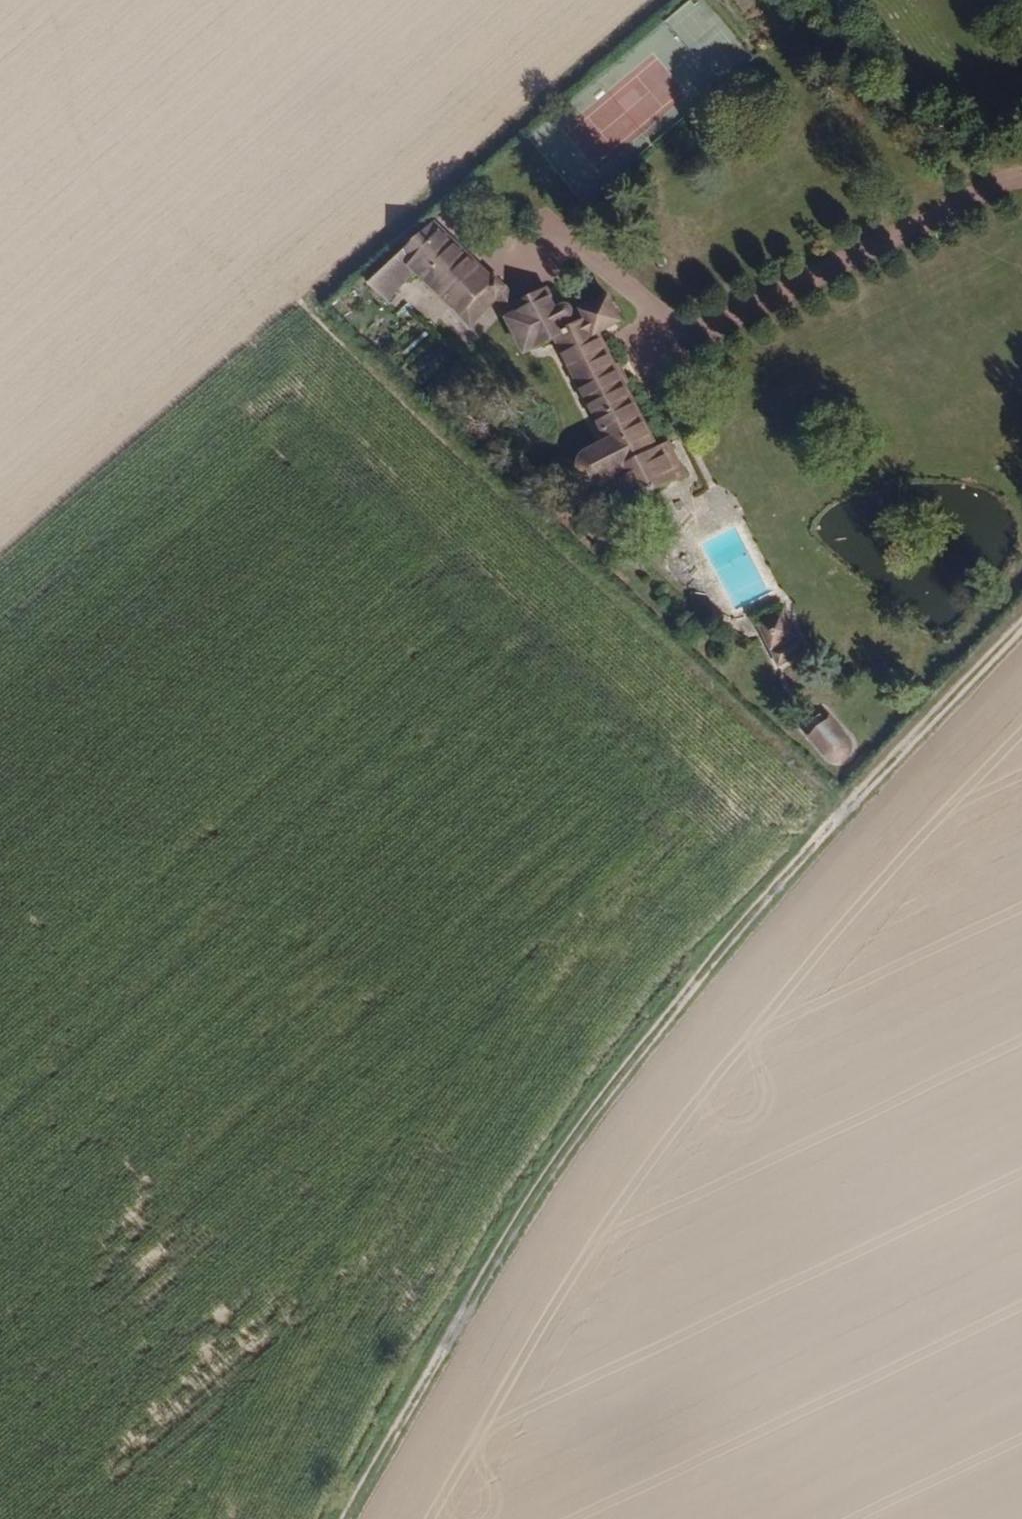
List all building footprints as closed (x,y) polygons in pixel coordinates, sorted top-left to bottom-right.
[(419,272),(424,278),(458,247),(432,224),(370,279),(389,300),(419,272)] [(487,294),(495,287),(458,247),(424,278),(472,330),(498,306),(487,294)] [(507,299),(495,287),(487,294),(498,306),(507,299)] [(545,288),(513,303),(517,313),(504,320),(521,355),(549,339),(606,448),(585,457),(579,468),(584,477),(593,480),(606,473),(622,501),(680,471),(666,442),(657,448),(628,391),(596,335),(620,326),(609,298),(583,309),(589,321),(577,325),(572,315),(580,312),(574,300),(565,300),(554,306),(545,288)] [(741,526),(705,539),(730,609),(766,596),(741,526)] [(810,636),(785,592),(756,609),(781,652),(810,636)] [(813,717),(807,710),(796,722),(802,728),(796,734),(820,754),(833,754),(838,752),(842,749),(844,740),(842,737),(841,732),(819,711),(813,717)]
